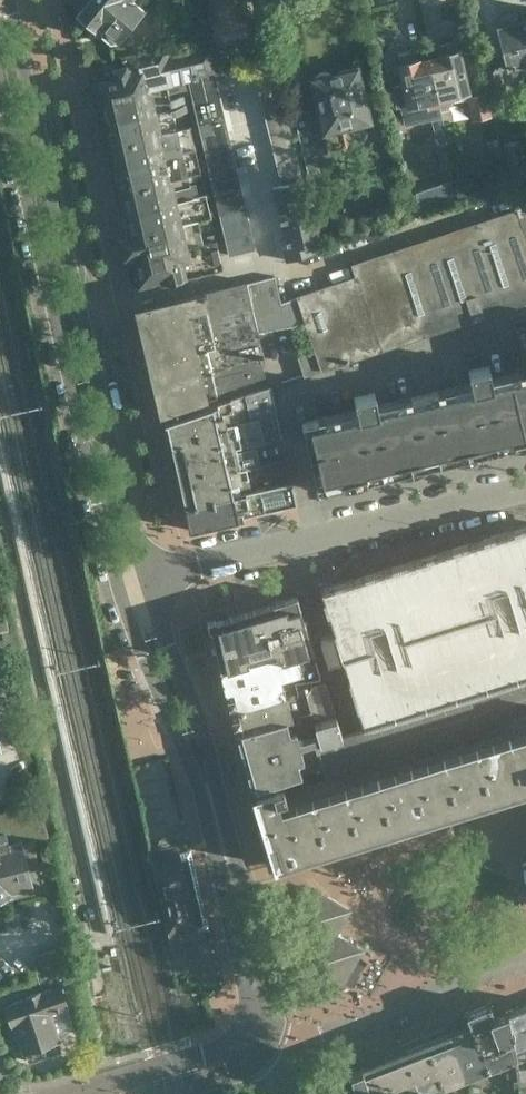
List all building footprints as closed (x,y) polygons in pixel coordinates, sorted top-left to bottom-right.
[(114,0),(73,0),(82,7),(78,12),(94,25),(99,20),(114,0)] [(99,20),(104,25),(102,28),(103,36),(110,42),(117,42),(145,8),(136,0),(114,0),(99,20)] [(185,2),(184,0),(155,0),(160,13),(185,2)] [(252,31),(245,0),(244,0),(241,1),(241,0),(214,0),(216,9),(211,10),(219,44),(231,41),(230,36),(252,31)] [(197,6),(188,8),(191,24),(200,22),(197,6)] [(520,22),(518,14),(512,12),(502,15),(498,21),(510,66),(525,62),(525,21),(520,22)] [(256,34),(262,61),(278,58),(271,30),(256,34)] [(429,57),(439,101),(444,122),(453,120),(449,101),(453,100),(451,95),(469,91),(459,49),(458,50),(455,39),(439,42),(442,54),(429,57)] [(216,63),(211,45),(167,56),(166,51),(128,60),(129,65),(114,68),(115,72),(95,76),(101,99),(203,75),(214,72),(212,64),(216,63)] [(439,101),(438,98),(429,57),(417,59),(414,48),(398,52),(401,63),(399,64),(408,105),(426,100),(428,109),(431,108),(436,131),(438,131),(444,158),(454,155),(448,128),(445,129),(442,115),(439,101)] [(488,90),(504,86),(506,85),(500,61),(482,66),(488,90)] [(257,81),(281,75),(278,62),(254,68),(257,81)] [(311,78),(321,120),(313,122),(310,111),(295,114),(313,185),(337,179),(330,150),(347,145),(343,127),(371,120),(357,66),(311,78)] [(220,95),(214,72),(203,75),(101,99),(106,121),(173,106),(172,105),(186,102),(184,95),(171,98),(169,92),(191,87),(194,101),(220,95)] [(260,93),(284,87),(281,75),(257,81),(260,93)] [(284,87),(260,93),(263,106),(287,100),(284,87)] [(486,92),(467,96),(472,121),(492,117),(486,92)] [(199,124),(214,121),(225,118),(220,95),(194,101),(199,124)] [(266,118),(290,112),(287,100),(263,106),(266,118)] [(188,111),(187,105),(173,108),(173,106),(106,121),(111,144),(178,128),(175,114),(188,111)] [(290,112),(266,118),(269,131),(293,125),(290,112)] [(190,125),(178,128),(111,144),(116,166),(204,145),(230,139),(225,118),(214,121),(199,124),(191,126),(190,125)] [(272,143),(296,137),(293,125),(269,131),(272,143)] [(296,137),(272,143),(275,156),(300,150),(296,137)] [(406,158),(416,155),(412,138),(401,140),(406,158)] [(525,179),(525,151),(523,138),(502,142),(511,183),(525,179)] [(222,157),(224,165),(235,162),(230,139),(204,145),(206,152),(208,160),(222,157)] [(197,154),(206,152),(204,145),(116,166),(122,189),(188,174),(201,171),(197,154)] [(278,168),(303,162),(300,150),(275,156),(278,168)] [(209,168),(224,165),(222,157),(208,160),(209,168)] [(226,173),(211,177),(215,192),(241,185),(235,162),(224,165),(226,173)] [(303,162),(278,168),(281,181),(306,175),(303,162)] [(211,177),(226,173),(224,165),(209,168),(211,177)] [(190,184),(188,174),(122,189),(127,212),(198,195),(198,194),(195,183),(190,184)] [(313,240),(321,238),(307,178),(272,187),(287,246),(283,248),(286,259),(315,249),(313,240)] [(416,191),(422,210),(459,199),(453,179),(416,191)] [(235,211),(246,208),(241,185),(215,192),(218,206),(233,203),(235,211)] [(511,195),(516,207),(525,204),(525,190),(511,195)] [(198,195),(127,212),(132,234),(198,219),(199,219),(212,216),(206,192),(198,194),(198,195)] [(220,214),(235,211),(233,203),(218,206),(220,214)] [(226,237),(252,231),(246,208),(235,211),(237,219),(222,222),(226,237)] [(525,239),(525,208),(516,211),(525,239)] [(516,211),(516,210),(353,264),(357,276),(281,301),(275,275),(247,282),(247,280),(138,307),(149,356),(259,331),(306,323),(315,350),(300,355),(306,374),(525,300),(525,239),(516,211)] [(235,211),(220,214),(222,222),(237,219),(235,211)] [(198,219),(132,234),(122,237),(128,260),(204,242),(199,219),(198,219)] [(252,231),(226,237),(230,255),(256,248),(252,231)] [(217,239),(204,242),(128,260),(134,285),(165,278),(166,283),(224,269),(217,239)] [(514,327),(524,370),(490,378),(488,367),(467,372),(470,384),(465,386),(466,392),(438,398),(437,392),(411,398),(412,404),(384,411),(383,404),(377,406),(375,393),(354,398),(357,410),(303,423),(318,490),(525,442),(525,325),(514,327)] [(162,412),(266,374),(262,357),(265,356),(259,331),(149,356),(162,412)] [(231,425),(267,416),(278,414),(272,385),(246,395),(164,421),(165,424),(167,423),(172,443),(199,437),(198,434),(219,428),(232,425),(231,425)] [(240,436),(243,448),(283,439),(278,414),(267,416),(231,425),(232,425),(235,437),(240,436)] [(240,436),(235,437),(222,441),(219,428),(198,434),(199,437),(172,443),(172,445),(174,444),(179,466),(205,461),(204,456),(243,448),(240,436)] [(260,466),(255,448),(243,450),(243,448),(204,456),(205,461),(179,466),(182,481),(247,467),(247,469),(260,466)] [(293,481),(287,458),(261,464),(266,487),(293,481)] [(186,505),(252,490),(247,469),(247,467),(182,481),(187,504),(186,504),(186,505)] [(252,490),(186,505),(191,527),(189,528),(189,530),(200,527),(298,505),(293,482),(252,491),(252,490)] [(493,687),(525,676),(525,527),(323,590),(335,630),(320,635),(328,660),(343,655),(365,726),(493,687)] [(280,658),(312,649),(306,626),(297,595),(244,611),(211,621),(221,669),(267,655),(278,652),(280,658)] [(267,655),(221,669),(231,712),(246,707),(249,704),(297,690),(293,680),(319,676),(312,649),(280,658),(278,652),(267,655)] [(493,687),(505,725),(309,785),(306,777),(298,779),(301,788),(286,792),(283,784),(256,792),(259,800),(255,801),(275,867),(525,789),(525,676),(493,687)] [(312,710),(236,732),(251,789),(322,766),(315,743),(320,741),(342,734),(326,681),(313,685),(307,694),(308,695),(312,710)] [(308,695),(307,694),(305,688),(297,690),(249,704),(246,707),(231,712),(236,732),(312,710),(308,695)] [(13,707),(11,700),(6,698),(6,696),(0,698),(0,726),(7,724),(4,715),(11,713),(10,711),(13,707)] [(48,835),(39,801),(0,811),(0,896),(12,892),(11,890),(30,885),(25,870),(37,867),(34,838),(48,835)] [(180,852),(179,848),(152,854),(172,940),(199,934),(198,930),(211,927),(193,849),(180,852)] [(332,942),(337,933),(335,933),(343,919),(337,901),(314,888),(295,924),(321,938),(332,942)] [(332,942),(321,938),(308,964),(343,982),(356,959),(350,940),(337,933),(332,942)] [(493,947),(488,944),(485,949),(490,952),(493,947)] [(70,964),(72,963),(67,945),(33,954),(38,973),(70,964)] [(74,981),(70,966),(70,964),(38,973),(43,991),(6,1004),(12,1021),(14,1021),(24,1048),(26,1048),(29,1058),(60,1047),(56,1037),(58,1037),(56,1032),(72,1026),(64,1002),(79,997),(74,981)] [(507,1010),(495,1015),(490,1002),(467,1011),(472,1024),(488,1065),(489,1069),(499,1065),(497,1061),(515,1055),(514,1048),(507,1010)] [(525,1064),(525,1003),(507,1010),(514,1048),(515,1055),(516,1065),(525,1064)] [(472,1024),(449,1033),(466,1073),(472,1071),(473,1075),(483,1071),(481,1068),(488,1065),(472,1024)] [(466,1073),(449,1033),(427,1041),(443,1082),(450,1080),(451,1084),(461,1080),(459,1076),(466,1073)] [(443,1082),(427,1041),(405,1050),(417,1081),(423,1082),(426,1081),(426,1083),(431,1081),(433,1086),(443,1082)] [(417,1081),(405,1050),(361,1067),(363,1071),(396,1081),(405,1078),(407,1083),(413,1080),(417,1081)] [(520,1093),(525,1093),(525,1064),(516,1065),(520,1093)] [(397,1087),(396,1081),(363,1071),(361,1067),(348,1072),(346,1074),(345,1075),(344,1077),(343,1078),(343,1079),(343,1080),(343,1081),(343,1083),(343,1084),(344,1085),(345,1087),(345,1088),(347,1089),(349,1090),(351,1091),(352,1090),(353,1093),(398,1093),(399,1093),(397,1087)]
